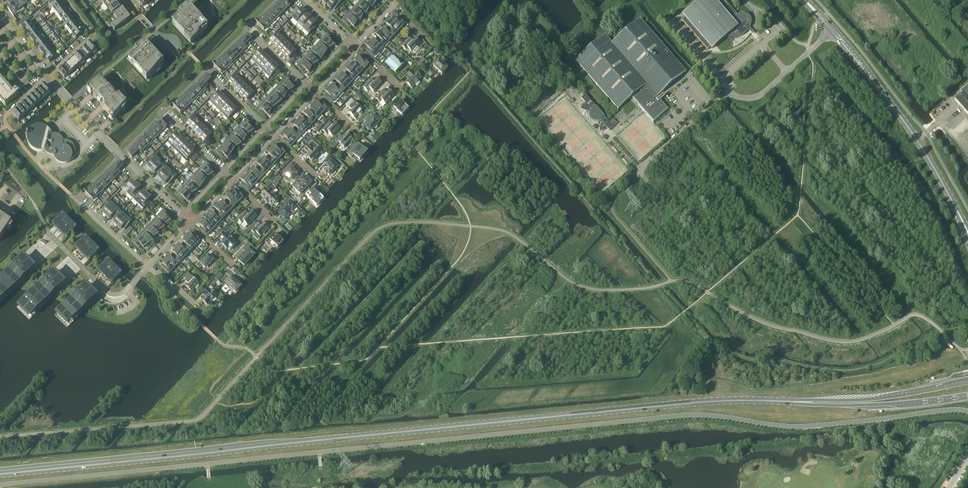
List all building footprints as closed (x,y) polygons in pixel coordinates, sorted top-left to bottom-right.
[(23,6),(18,0),(15,0),(13,2),(20,11),(24,8),(23,6)] [(118,2),(116,0),(108,0),(104,3),(103,4),(107,10),(118,2)] [(183,9),(184,10),(186,13),(182,16),(173,24),(172,25),(176,28),(153,49),(151,46),(149,48),(147,46),(146,43),(144,42),(136,50),(135,50),(125,58),(134,67),(125,76),(131,82),(136,88),(139,91),(168,65),(190,44),(192,46),(208,28),(210,26),(238,0),(194,0),(183,9)] [(279,3),(286,9),(289,6),(287,4),(283,0),(282,0),(279,3)] [(342,2),(340,0),(333,0),(329,4),(327,6),(331,9),(332,7),(334,10),(342,2)] [(375,4),(371,0),(361,0),(360,1),(367,9),(368,9),(370,6),(371,8),(372,8),(375,4)] [(737,15),(725,0),(700,0),(683,15),(684,16),(681,19),(707,50),(710,47),(712,49),(726,36),(728,37),(730,38),(732,39),(734,39),(736,38),(738,38),(740,37),(742,36),(744,35),(745,33),(747,32),(748,30),(746,27),(748,25),(750,27),(751,25),(751,23),(751,21),(751,18),(750,17),(748,15),(747,14),(745,13),(743,13),(740,13),(738,14),(737,15)] [(368,9),(367,9),(360,1),(354,8),(361,15),(364,13),(365,14),(365,15),(366,15),(368,9)] [(13,16),(20,11),(13,2),(9,5),(10,7),(8,8),(13,16)] [(56,12),(63,6),(60,2),(52,8),(56,12)] [(114,15),(122,8),(118,2),(107,10),(112,16),(114,15)] [(282,13),(286,9),(279,3),(275,6),(282,13)] [(59,16),(66,11),(63,6),(56,12),(59,16)] [(278,17),(282,13),(275,6),(272,10),(278,17)] [(118,20),(127,14),(122,8),(114,15),(118,20)] [(361,15),(354,8),(347,14),(355,22),(355,21),(357,19),(359,21),(362,16),(361,15)] [(275,20),(278,17),(272,10),(268,13),(275,20)] [(303,15),(305,13),(301,10),(292,19),(298,24),(305,17),(305,16),(303,15)] [(63,21),(70,15),(66,11),(59,16),(63,21)] [(271,24),(275,20),(268,13),(264,17),(271,24)] [(115,31),(130,19),(127,14),(118,20),(111,26),(115,31)] [(355,21),(355,22),(347,14),(341,21),(349,28),(351,26),(353,27),(353,28),(356,22),(355,21)] [(66,25),(73,19),(70,15),(63,21),(66,25)] [(308,20),(310,18),(306,15),(305,16),(305,17),(298,24),(303,29),(310,22),(308,20)] [(28,21),(26,19),(25,17),(18,22),(21,26),(28,21)] [(268,27),(271,24),(264,17),(261,20),(261,21),(268,27)] [(399,30),(404,25),(396,17),(394,19),(390,22),(399,30)] [(69,29),(76,24),(73,19),(66,25),(69,29)] [(657,96),(685,72),(665,48),(640,19),(612,43),(605,35),(575,61),(618,109),(631,98),(638,105),(640,107),(638,109),(640,111),(641,109),(653,123),(668,109),(657,96)] [(261,21),(261,20),(260,20),(256,24),(257,24),(256,25),(257,26),(258,25),(264,31),(268,27),(261,21)] [(314,25),(315,24),(312,20),(310,22),(303,29),(308,35),(316,27),(314,25)] [(26,32),(33,26),(30,22),(22,28),(26,32)] [(394,36),(399,30),(390,22),(386,25),(388,26),(386,28),(394,36)] [(73,34),(80,28),(76,24),(69,29),(73,34)] [(29,36),(36,31),(33,26),(26,32),(29,36)] [(76,38),(83,32),(80,28),(73,34),(76,38)] [(389,41),(394,36),(386,28),(384,30),(383,30),(380,33),(389,41)] [(33,41),(40,35),(36,31),(29,36),(33,41)] [(274,44),(282,36),(279,32),(271,40),(273,42),(272,43),(273,44),(274,43),(274,44)] [(383,46),(389,41),(380,33),(376,36),(378,37),(376,39),(383,46)] [(332,44),(334,41),(327,34),(320,41),(328,48),(329,49),(334,46),(334,45),(334,46),(332,44)] [(36,45),(43,39),(40,35),(33,41),(36,45)] [(250,37),(248,35),(240,42),(244,46),(246,48),(250,45),(248,42),(251,39),(251,38),(250,37)] [(278,48),(286,40),(282,36),(274,44),(276,46),(276,47),(277,47),(278,48)] [(412,52),(420,43),(414,37),(411,41),(409,38),(401,46),(406,50),(408,48),(412,52)] [(39,49),(46,44),(43,39),(36,45),(39,49)] [(378,52),(383,46),(376,39),(374,41),(373,41),(369,44),(378,52)] [(282,51),(290,43),(286,40),(278,48),(280,50),(279,50),(280,51),(281,50),(282,51)] [(240,42),(240,41),(236,45),(243,52),(246,48),(244,46),(240,42)] [(326,50),(328,48),(320,41),(314,47),(324,56),(327,51),(326,50)] [(97,50),(97,49),(91,43),(86,47),(93,54),(97,50)] [(285,55),(293,47),(290,43),(282,51),(284,53),(283,54),(284,55),(284,54),(285,55)] [(43,54),(50,48),(46,44),(39,49),(43,54)] [(373,58),(378,52),(369,44),(366,46),(366,47),(367,48),(365,50),(373,58)] [(243,52),(236,45),(232,49),(239,55),(239,56),(240,57),(244,53),(243,52)] [(89,57),(93,54),(86,47),(83,51),(89,57)] [(289,59),(297,51),(293,47),(285,55),(287,57),(287,58),(288,58),(289,59)] [(320,60),(324,56),(314,47),(308,53),(316,61),(318,58),(320,60)] [(46,58),(53,52),(50,48),(43,54),(46,58)] [(392,56),(399,49),(399,48),(397,50),(395,52),(382,66),(385,63),(395,73),(395,74),(403,66),(402,66),(392,56)] [(239,56),(239,55),(232,49),(229,52),(235,59),(236,59),(239,56)] [(89,57),(83,51),(79,54),(85,61),(84,61),(86,62),(90,58),(89,57)] [(261,52),(260,52),(259,51),(251,59),(255,63),(263,55),(261,53),(262,52),(261,52)] [(49,62),(56,57),(53,52),(46,58),(49,62)] [(236,59),(235,59),(229,52),(225,56),(232,63),(233,64),(237,60),(236,59)] [(316,61),(308,53),(302,60),(310,67),(312,65),(313,66),(318,63),(316,61)] [(84,61),(85,61),(79,54),(75,58),(81,64),(84,61)] [(265,55),(264,56),(263,55),(255,63),(259,67),(267,59),(265,57),(265,56),(265,55)] [(228,66),(232,63),(225,56),(222,60),(228,66)] [(363,70),(369,65),(361,57),(359,59),(357,58),(355,62),(355,63),(363,70)] [(77,68),(81,64),(75,58),(71,61),(77,68)] [(419,66),(425,60),(422,58),(417,63),(419,66)] [(268,59),(268,60),(267,59),(259,67),(262,70),(270,62),(268,60),(269,60),(268,59)] [(225,70),(228,66),(222,60),(218,63),(225,70)] [(310,67),(302,60),(296,66),(304,74),(306,71),(308,73),(311,68),(310,67)] [(441,74),(447,68),(442,63),(438,60),(433,66),(440,72),(441,74)] [(77,68),(71,61),(67,65),(74,73),(78,69),(77,68)] [(218,63),(217,62),(214,66),(214,67),(213,67),(214,68),(215,68),(222,75),(226,71),(225,70),(218,63)] [(272,63),(271,63),(270,62),(262,70),(266,74),(274,66),(272,64),(272,63)] [(358,76),(363,70),(355,63),(354,65),(353,64),(353,65),(349,67),(358,76)] [(70,77),(74,73),(67,65),(63,69),(69,75),(68,76),(70,77)] [(275,66),(275,67),(274,66),(266,74),(270,78),(278,70),(276,68),(276,67),(275,66)] [(353,81),(358,76),(349,67),(345,70),(346,70),(347,72),(345,74),(353,81)] [(417,74),(420,71),(416,67),(407,76),(410,78),(406,83),(411,88),(421,77),(417,74)] [(64,79),(68,76),(69,75),(63,69),(58,73),(64,79)] [(232,85),(241,78),(237,74),(229,82),(231,84),(230,84),(231,85),(232,85)] [(348,86),(353,81),(345,74),(343,76),(342,74),(339,78),(348,86)] [(210,77),(209,78),(207,75),(200,82),(204,86),(211,79),(210,79),(211,78),(210,77)] [(6,106),(20,94),(16,90),(13,92),(0,77),(0,100),(6,106)] [(292,87),(294,84),(286,77),(280,83),(288,91),(289,92),(294,89),(293,88),(292,87)] [(100,80),(102,78),(89,88),(105,105),(108,108),(105,110),(114,120),(126,105),(119,97),(117,99),(100,80)] [(236,89),(244,81),(241,78),(232,85),(234,88),(235,89),(235,88),(236,89)] [(343,92),(348,86),(339,78),(337,82),(336,82),(337,83),(335,85),(343,92)] [(374,92),(382,83),(376,78),(373,81),(370,79),(363,87),(367,91),(370,89),(374,92)] [(240,93),(248,85),(244,81),(236,89),(238,91),(238,92),(239,92),(240,93)] [(200,82),(199,82),(195,85),(202,92),(206,88),(204,86),(200,82)] [(288,91),(280,83),(274,90),(282,97),(284,99),(286,94),(287,94),(286,93),(288,91)] [(51,91),(45,85),(41,89),(47,95),(51,91)] [(199,96),(202,92),(195,85),(192,89),(199,96)] [(243,96),(251,88),(248,85),(240,93),(242,95),(241,95),(242,96),(243,96)] [(337,97),(343,92),(335,85),(333,87),(332,86),(329,89),(337,97)] [(967,86),(961,92),(962,93),(961,95),(955,100),(967,115),(967,87),(967,86)] [(247,100),(255,92),(251,88),(243,96),(245,98),(245,99),(245,100),(246,99),(247,100)] [(43,99),(47,95),(41,89),(37,92),(43,99)] [(195,99),(199,96),(192,89),(188,93),(195,99)] [(332,103),(337,97),(329,89),(325,92),(327,93),(324,96),(332,103)] [(385,104),(394,95),(388,89),(385,93),(383,90),(375,98),(380,103),(382,100),(385,104)] [(279,99),(282,97),(274,90),(268,96),(277,105),(282,101),(281,101),(279,99)] [(39,103),(43,99),(37,92),(33,96),(39,103)] [(191,103),(195,99),(188,93),(185,96),(191,103)] [(219,93),(219,94),(218,93),(209,101),(213,105),(221,97),(219,95),(220,94),(219,93)] [(609,130),(613,127),(606,118),(585,95),(581,98),(585,103),(584,104),(583,105),(582,106),(581,108),(580,109),(590,113),(589,115),(589,116),(590,118),(591,119),(593,120),(594,121),(596,121),(598,121),(599,120),(601,121),(607,128),(609,130)] [(35,106),(39,103),(33,96),(29,100),(36,108),(35,106)] [(188,106),(191,103),(185,96),(181,100),(188,106)] [(273,108),(277,105),(268,96),(262,103),(270,110),(272,108),(273,109),(273,108)] [(223,97),(222,97),(221,97),(213,105),(217,108),(225,100),(223,98),(223,97)] [(361,111),(362,110),(351,99),(346,105),(351,110),(348,112),(356,119),(354,117),(358,114),(359,115),(360,114),(362,113),(362,112),(361,111)] [(32,111),(36,108),(29,100),(25,103),(32,111)] [(184,110),(188,106),(181,100),(178,103),(177,103),(184,110)] [(226,101),(225,100),(217,108),(220,112),(228,104),(226,102),(227,101),(226,101)] [(403,113),(408,108),(407,107),(400,100),(396,105),(394,104),(391,108),(394,111),(395,110),(397,112),(398,111),(401,113),(402,112),(403,113)] [(321,114),(327,109),(319,101),(317,104),(315,102),(312,106),(321,114)] [(28,115),(32,111),(25,103),(21,107),(28,115)] [(177,103),(178,103),(177,103),(173,106),(174,107),(173,108),(174,109),(175,108),(180,114),(184,110),(177,103)] [(270,110),(262,103),(256,109),(263,117),(266,114),(267,116),(268,116),(271,111),(270,110)] [(230,104),(229,105),(228,104),(220,112),(224,115),(232,107),(230,105),(231,105),(230,104)] [(316,120),(321,114),(312,106),(310,110),(310,111),(309,112),(308,113),(316,120)] [(28,115),(21,107),(17,111),(23,117),(27,114),(28,115)] [(233,108),(232,107),(224,115),(228,119),(236,111),(234,109),(233,108)] [(19,121),(23,117),(17,111),(13,114),(19,121)] [(375,118),(377,116),(372,111),(363,121),(364,121),(364,120),(367,123),(365,126),(366,127),(365,128),(368,130),(369,130),(370,131),(373,128),(374,129),(375,129),(376,128),(377,128),(377,127),(377,126),(376,125),(379,122),(375,118)] [(308,113),(309,112),(308,112),(304,114),(304,115),(305,116),(303,118),(311,125),(316,120),(308,113)] [(191,127),(199,119),(195,115),(187,123),(189,125),(188,126),(189,127),(190,126),(191,127)] [(306,131),(311,125),(303,118),(301,120),(300,119),(300,118),(297,122),(306,131)] [(194,131),(202,123),(199,119),(191,127),(193,129),(192,130),(193,130),(194,131)] [(161,122),(161,121),(160,120),(160,121),(159,120),(155,124),(156,125),(156,124),(163,131),(167,127),(161,122)] [(251,129),(253,127),(246,120),(240,126),(239,126),(247,134),(248,135),(253,131),(251,129)] [(605,130),(607,128),(601,121),(600,121),(599,122),(598,123),(600,132),(603,131),(604,130),(605,130)] [(301,136),(306,131),(297,122),(295,126),(294,126),(295,127),(293,129),(301,136)] [(332,136),(340,128),(334,122),(331,125),(329,123),(319,133),(322,130),(327,134),(329,132),(332,136)] [(198,134),(206,126),(202,123),(194,131),(196,133),(196,134),(197,133),(198,134)] [(163,131),(156,124),(156,125),(152,128),(159,135),(160,136),(164,132),(163,131)] [(239,126),(240,126),(237,124),(231,130),(233,133),(241,140),(243,142),(246,137),(245,136),(247,134),(239,126)] [(45,127),(44,127),(43,126),(42,126),(41,126),(40,126),(39,126),(38,126),(37,127),(36,127),(35,127),(34,128),(33,128),(32,129),(31,130),(30,131),(29,132),(29,133),(28,134),(27,134),(28,135),(28,136),(28,137),(27,137),(27,138),(26,138),(27,138),(27,139),(27,140),(27,141),(28,142),(28,143),(28,144),(28,145),(29,145),(30,146),(30,147),(31,148),(31,149),(32,149),(33,150),(34,150),(34,151),(35,151),(37,151),(38,152),(39,152),(40,152),(41,152),(42,152),(43,152),(44,151),(45,151),(46,150),(47,150),(48,150),(48,151),(50,152),(52,153),(51,154),(51,155),(52,155),(52,156),(53,156),(54,157),(55,158),(56,159),(57,160),(58,161),(60,162),(61,162),(63,163),(65,163),(67,162),(68,162),(69,161),(71,160),(72,159),(73,158),(74,157),(74,156),(74,155),(75,155),(75,154),(75,153),(75,152),(75,151),(75,150),(75,149),(75,148),(74,147),(74,146),(73,145),(73,144),(72,144),(72,143),(71,143),(70,142),(69,141),(68,141),(66,141),(65,140),(64,140),(63,140),(63,139),(62,139),(62,138),(61,137),(61,136),(60,136),(60,135),(58,135),(57,134),(56,134),(55,134),(54,134),(53,134),(52,134),(51,132),(50,131),(50,130),(49,129),(48,129),(47,128),(46,128),(45,127)] [(201,138),(209,130),(206,126),(198,134),(200,136),(199,137),(200,138),(200,137),(201,138)] [(156,138),(159,135),(152,128),(149,132),(156,138)] [(296,142),(301,136),(293,129),(291,131),(291,130),(290,131),(287,133),(296,142)] [(205,142),(213,134),(209,130),(201,138),(203,140),(203,141),(204,141),(205,142)] [(152,142),(156,138),(149,132),(145,135),(152,142)] [(239,142),(241,140),(233,133),(227,139),(235,146),(235,147),(236,147),(241,144),(239,142)] [(290,147),(296,142),(287,133),(283,136),(285,138),(283,140),(290,147)] [(344,148),(352,139),(346,133),(342,137),(340,135),(335,141),(337,143),(338,142),(341,145),(340,145),(341,146),(341,145),(344,148)] [(171,146),(179,138),(176,134),(168,142),(171,146)] [(148,145),(152,142),(145,135),(142,139),(148,146),(148,145)] [(175,150),(183,142),(179,138),(171,146),(175,150)] [(148,145),(148,146),(142,139),(138,142),(145,149),(146,150),(150,146),(148,145)] [(233,149),(235,147),(235,146),(227,139),(221,146),(231,154),(234,150),(233,149)] [(314,149),(317,146),(312,141),(299,154),(300,154),(303,150),(307,153),(309,154),(306,156),(312,162),(320,154),(314,149)] [(335,141),(327,149),(330,152),(338,144),(337,143),(335,141)] [(145,149),(138,142),(134,146),(135,147),(139,150),(139,151),(141,153),(145,149)] [(178,153),(187,145),(183,142),(175,150),(178,153)] [(354,144),(357,142),(346,153),(351,158),(354,155),(360,160),(367,153),(362,149),(362,147),(360,147),(359,146),(358,147),(354,144)] [(182,157),(190,149),(187,145),(178,153),(182,157)] [(227,159),(231,154),(221,146),(215,152),(223,159),(225,157),(227,159)] [(279,159),(285,153),(277,146),(275,148),(274,147),(273,146),(271,150),(279,159)] [(132,158),(139,151),(139,150),(135,147),(128,154),(130,156),(129,157),(130,158),(131,157),(132,158)] [(186,161),(194,153),(190,149),(182,157),(186,161)] [(274,164),(279,159),(271,150),(268,154),(269,155),(267,157),(274,164)] [(196,154),(190,159),(194,163),(199,157),(196,154)] [(151,170),(160,161),(154,156),(147,163),(149,165),(147,167),(151,170)] [(331,161),(334,158),(331,156),(318,170),(324,164),(326,166),(320,172),(321,172),(323,170),(325,172),(324,172),(326,175),(327,174),(329,176),(334,170),(335,171),(338,168),(337,167),(338,167),(331,161)] [(269,170),(274,164),(267,157),(265,159),(264,158),(264,159),(260,161),(269,170)] [(157,174),(165,166),(160,161),(151,170),(154,174),(156,172),(157,174)] [(264,175),(269,170),(260,161),(257,164),(258,166),(256,168),(264,175)] [(121,163),(121,164),(119,162),(112,169),(116,173),(123,166),(122,165),(122,164),(121,163)] [(211,172),(213,170),(205,162),(199,169),(207,176),(207,177),(208,177),(213,174),(211,172)] [(161,181),(170,172),(165,166),(157,174),(159,176),(158,177),(161,181)] [(291,167),(290,168),(288,167),(283,172),(285,173),(284,174),(287,177),(285,178),(285,179),(285,181),(286,181),(287,182),(288,181),(290,180),(291,181),(293,179),(295,181),(299,177),(297,175),(297,174),(295,171),(294,170),(293,170),(291,167)] [(259,181),(264,175),(256,168),(254,170),(253,168),(250,173),(251,173),(259,181)] [(112,169),(111,169),(108,172),(114,179),(118,175),(116,173),(112,169)] [(205,179),(207,177),(207,176),(199,169),(193,175),(202,184),(205,180),(206,180),(205,179)] [(111,183),(114,179),(108,172),(104,176),(111,183)] [(168,185),(176,177),(170,172),(161,181),(165,184),(166,183),(168,185)] [(254,186),(259,181),(251,173),(249,175),(248,175),(245,178),(254,186)] [(199,189),(202,184),(193,175),(187,182),(195,189),(197,187),(199,189)] [(107,186),(111,183),(104,176),(100,180),(107,186)] [(307,187),(311,184),(303,176),(292,187),(300,195),(298,197),(301,200),(310,190),(307,187)] [(248,192),(254,186),(245,178),(241,181),(243,182),(241,184),(248,192)] [(103,190),(107,186),(100,180),(97,183),(103,190)] [(132,181),(131,183),(129,181),(121,188),(127,194),(136,185),(132,181)] [(195,189),(187,182),(181,188),(189,196),(191,193),(192,194),(197,191),(195,189)] [(100,193),(103,190),(97,183),(93,187),(100,193)] [(271,193),(276,188),(272,184),(267,190),(267,189),(261,195),(265,199),(264,200),(267,203),(268,203),(272,206),(274,205),(275,205),(277,202),(276,202),(278,200),(271,193)] [(138,190),(139,188),(136,185),(127,194),(132,199),(140,192),(138,190)] [(100,193),(93,187),(90,190),(96,197),(97,198),(101,194),(100,193)] [(189,196),(181,188),(175,195),(182,202),(185,200),(187,202),(190,196),(189,196)] [(239,201),(244,196),(236,188),(234,191),(233,189),(230,193),(239,201)] [(317,206),(323,199),(313,188),(306,196),(314,203),(314,204),(315,205),(317,206)] [(90,190),(89,190),(85,193),(86,194),(85,195),(86,196),(87,195),(92,201),(96,197),(90,190)] [(143,192),(142,193),(140,192),(132,199),(137,204),(146,195),(143,192)] [(234,207),(239,201),(230,193),(228,197),(227,197),(228,197),(226,199),(234,207)] [(148,200),(150,199),(146,195),(137,204),(143,210),(150,202),(148,200)] [(229,212),(234,207),(226,199),(224,201),(223,201),(220,204),(229,212)] [(106,216),(114,207),(109,201),(102,209),(104,211),(102,213),(106,216)] [(293,211),(296,207),(289,201),(279,211),(282,214),(281,215),(286,220),(291,215),(292,215),(294,213),(293,211)] [(223,218),(229,212),(220,204),(216,207),(218,208),(216,210),(223,218)] [(113,220),(120,212),(114,207),(106,216),(109,219),(111,218),(113,220)] [(168,220),(171,217),(163,210),(157,216),(164,224),(165,225),(170,222),(170,221),(168,220)] [(218,223),(223,218),(216,210),(214,212),(212,211),(209,215),(218,223)] [(248,225),(256,216),(250,211),(247,214),(245,212),(237,220),(242,224),(244,222),(248,225)] [(117,226),(126,217),(120,212),(113,220),(115,221),(114,223),(117,226)] [(213,229),(218,223),(209,215),(207,218),(207,219),(206,221),(205,221),(213,229)] [(64,217),(63,218),(62,216),(55,224),(59,228),(67,220),(64,217)] [(164,224),(157,216),(151,223),(158,230),(159,231),(164,228),(162,226),(164,224)] [(124,230),(131,222),(126,217),(117,226),(121,229),(122,228),(124,230)] [(9,225),(8,225),(0,219),(0,238),(9,225)] [(63,232),(71,224),(67,220),(59,228),(63,232)] [(205,221),(206,221),(205,221),(200,223),(201,223),(202,225),(200,227),(208,234),(213,229),(205,221)] [(260,236),(269,228),(263,222),(260,225),(257,223),(250,230),(255,235),(257,233),(260,236)] [(156,232),(158,230),(151,223),(145,229),(152,237),(153,238),(158,234),(156,232)] [(73,228),(74,227),(71,224),(63,232),(67,236),(75,229),(73,228)] [(229,236),(233,231),(230,228),(219,239),(222,242),(221,244),(227,249),(228,248),(231,250),(236,244),(233,242),(234,241),(229,236)] [(152,237),(145,229),(139,236),(148,244),(152,241),(150,239),(152,237)] [(195,246),(200,241),(192,233),(190,236),(189,234),(188,234),(186,238),(195,246)] [(275,234),(274,235),(272,233),(265,241),(269,244),(271,242),(277,247),(283,241),(282,240),(275,234)] [(144,248),(148,244),(139,236),(132,242),(140,250),(142,247),(143,248),(144,248)] [(189,252),(195,246),(186,238),(183,242),(184,243),(182,245),(189,252)] [(86,240),(85,239),(77,246),(82,251),(89,243),(86,240)] [(86,255),(94,247),(89,243),(82,251),(86,255)] [(248,249),(251,246),(248,243),(232,260),(235,258),(237,260),(234,263),(235,263),(237,260),(243,266),(254,254),(248,249)] [(184,257),(189,252),(182,245),(180,247),(178,245),(175,249),(184,257)] [(96,251),(97,250),(94,247),(86,255),(90,259),(97,252),(96,251)] [(179,263),(184,257),(175,249),(173,253),(171,255),(179,263)] [(174,268),(179,263),(171,255),(169,258),(168,256),(165,260),(174,268)] [(205,268),(213,260),(208,255),(204,259),(201,257),(198,261),(199,262),(196,265),(199,269),(202,265),(205,268)] [(25,260),(24,258),(18,264),(16,263),(13,267),(14,268),(0,282),(0,299),(32,267),(31,265),(26,259),(25,260)] [(169,274),(174,268),(165,260),(163,264),(161,267),(169,274)] [(109,263),(107,262),(100,269),(104,273),(112,266),(109,263)] [(108,278),(116,270),(112,266),(104,273),(108,278)] [(119,273),(116,270),(108,278),(113,282),(120,275),(119,273)] [(56,274),(55,275),(54,273),(48,279),(47,278),(43,282),(44,283),(21,306),(29,315),(62,282),(61,280),(62,280),(56,274)] [(198,284),(199,283),(188,273),(184,277),(186,280),(185,281),(188,283),(185,286),(191,291),(195,287),(196,288),(197,288),(199,287),(199,285),(198,284)] [(218,281),(223,276),(220,273),(215,278),(215,279),(212,283),(214,285),(218,281)] [(235,292),(241,286),(240,285),(231,277),(224,284),(228,287),(229,286),(235,292)] [(212,290),(213,288),(210,286),(203,294),(205,297),(202,300),(207,305),(217,295),(212,290)] [(88,287),(88,288),(86,287),(80,292),(79,291),(75,295),(76,296),(59,314),(67,322),(95,295),(93,294),(94,293),(88,287)]
